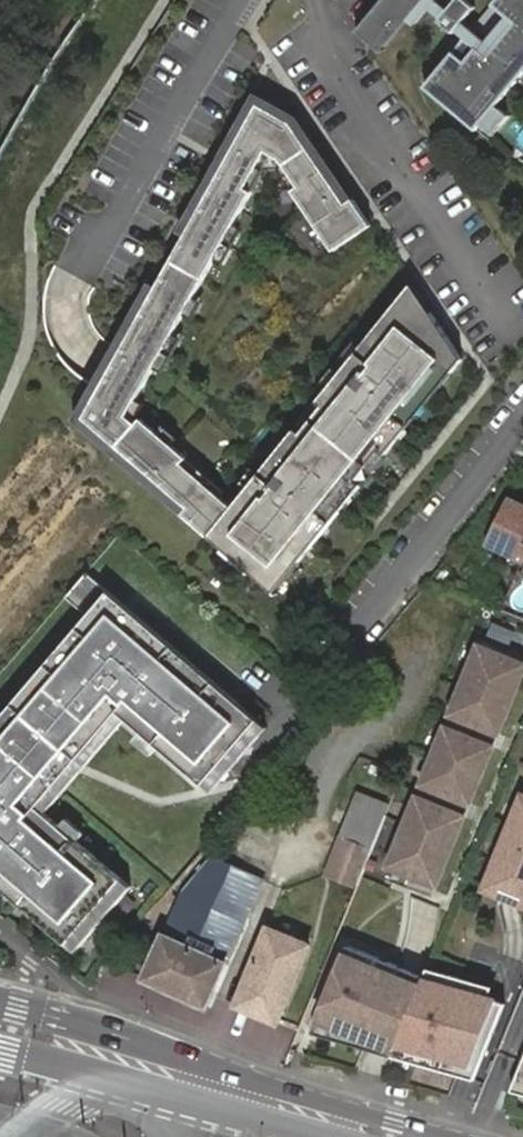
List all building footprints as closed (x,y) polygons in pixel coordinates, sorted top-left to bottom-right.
[(426,0),(381,0),(358,27),(382,53),(426,0)] [(522,74),(522,0),(494,0),(483,13),(505,31),(477,65),(455,46),(427,81),(478,129),(522,74)] [(274,585),(463,352),(413,277),(237,494),(131,403),(275,153),(336,244),(374,219),(301,110),(257,86),(72,410),(274,585)] [(522,556),(522,505),(506,497),(484,542),(520,561),(522,557),(522,556)] [(77,955),(135,888),(49,814),(93,763),(130,721),(215,794),(233,772),(270,729),(253,714),(89,574),(68,598),(89,616),(0,720),(0,889),(77,955)] [(522,684),(522,665),(483,648),(454,717),(501,736),(522,684)] [(501,736),(454,717),(448,732),(495,751),(501,736)] [(471,808),(495,751),(448,732),(425,788),(471,808)] [(471,808),(425,788),(419,801),(466,821),(471,808)] [(318,874),(351,888),(387,803),(354,789),(318,874)] [(487,888),(511,898),(522,902),(522,798),(487,888)] [(438,889),(466,821),(419,801),(391,870),(424,884),(438,889)] [(183,893),(145,977),(208,1003),(265,877),(214,854),(183,893)] [(271,924),(237,1003),(279,1020),(310,942),(271,924)] [(394,1054),(427,974),(349,950),(312,1037),(394,1054)] [(476,1078),(508,1003),(487,997),(491,984),(430,966),(427,974),(394,1054),(476,1078)] [(514,1088),(522,1091),(522,1066),(514,1088)]
